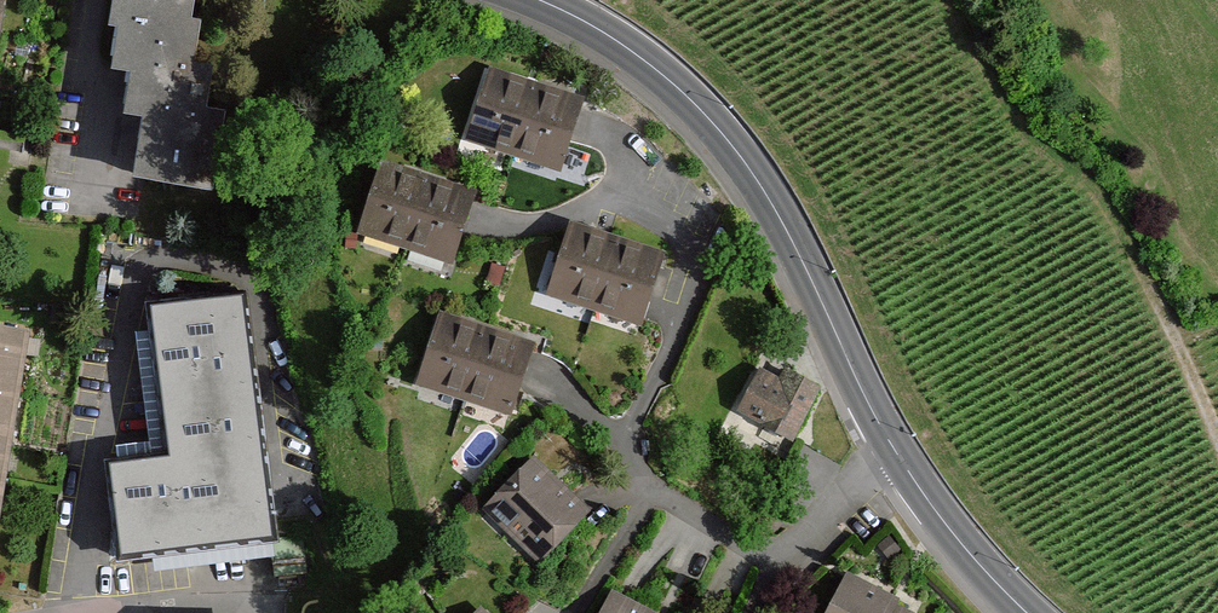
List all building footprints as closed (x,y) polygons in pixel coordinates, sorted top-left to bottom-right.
[(10,0),(0,0),(0,60),(10,0)] [(157,0),(122,0),(116,36),(127,38),(120,81),(138,84),(132,124),(151,127),(142,185),(221,197),(233,121),(214,118),(220,76),(203,73),(209,31),(198,29),(201,7),(157,0)] [(492,69),(467,145),(563,177),(588,101),(492,69)] [(389,163),(364,239),(460,271),(485,195),(389,163)] [(573,223),(548,299),(644,330),(669,254),(573,223)] [(172,466),(112,474),(124,564),(271,545),(239,299),(151,311),(172,466)] [(442,315),(416,391),(513,422),(538,346),(442,315)] [(32,338),(0,333),(0,541),(32,338)] [(760,373),(736,417),(794,447),(823,391),(785,371),(779,383),(760,373)] [(539,464),(487,519),(546,573),(598,518),(539,464)] [(842,570),(821,612),(927,612),(842,570)] [(607,612),(646,612),(617,596),(607,612)]
